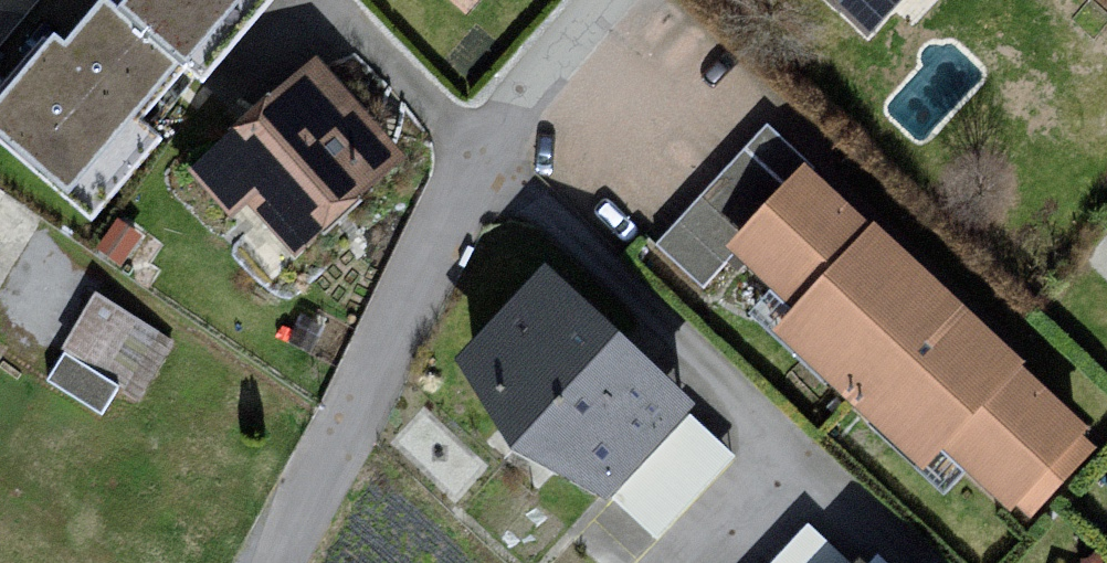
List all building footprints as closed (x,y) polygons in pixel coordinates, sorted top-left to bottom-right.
[(0,93),(0,142),(92,222),(165,137),(144,118),(189,66),(114,0),(100,0),(64,41),(53,32),(0,93)] [(189,66),(205,81),(275,0),(114,0),(189,66)] [(477,29),(503,0),(444,0),(477,29)] [(881,38),(917,0),(841,0),(881,38)] [(324,70),(194,180),(241,235),(266,214),(307,261),(411,172),(324,70)] [(1106,450),(1106,436),(770,131),(656,256),(711,306),(745,268),(807,324),(787,345),(932,476),(949,456),(1032,532),(1106,450)] [(713,420),(560,279),(474,371),(662,546),(735,468),(699,435),(713,420)] [(103,308),(50,391),(113,427),(176,354),(103,308)] [(810,535),(785,562),(840,562),(810,535)]
